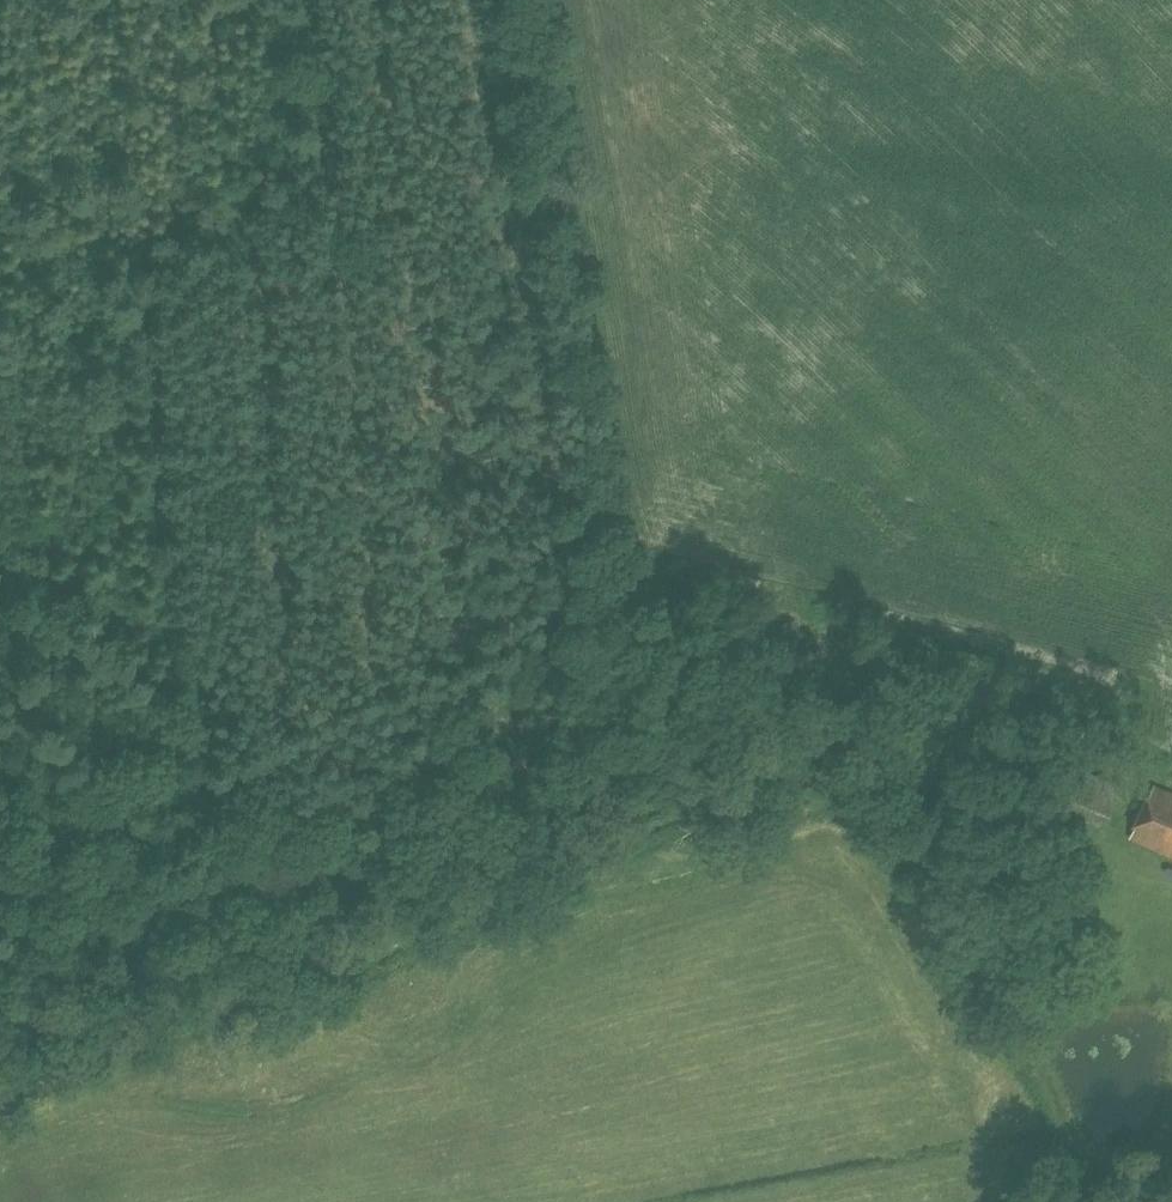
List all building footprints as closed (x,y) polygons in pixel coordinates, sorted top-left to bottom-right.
[(1152,783),(1129,825),(1133,827),(1128,839),(1171,858),(1171,792),(1152,783)]
